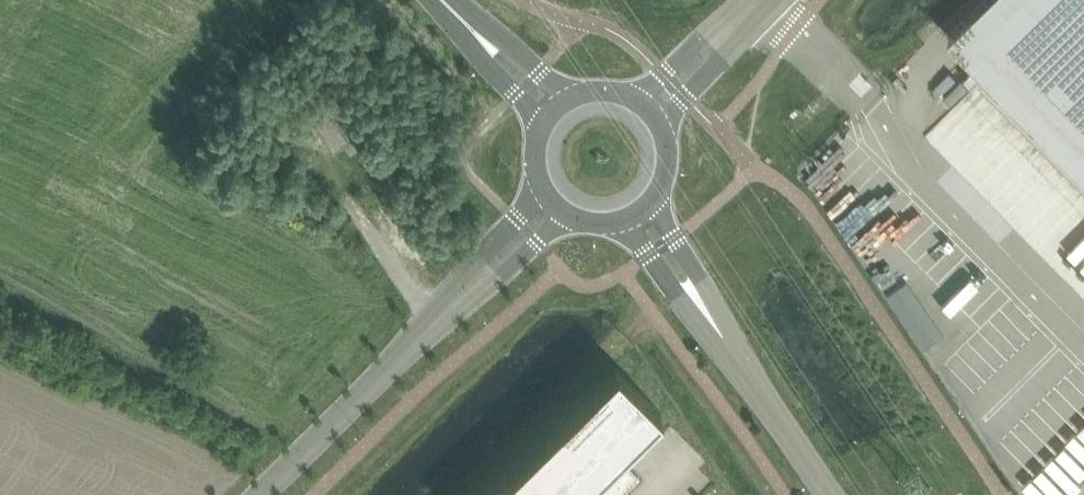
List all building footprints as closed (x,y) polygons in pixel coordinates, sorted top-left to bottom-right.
[(950,35),(1083,170),(1083,0),(986,0),(950,35)] [(321,98),(305,110),(334,149),(349,137),(321,98)] [(637,476),(616,454),(661,410),(616,366),(486,494),(618,494),(637,476)]
